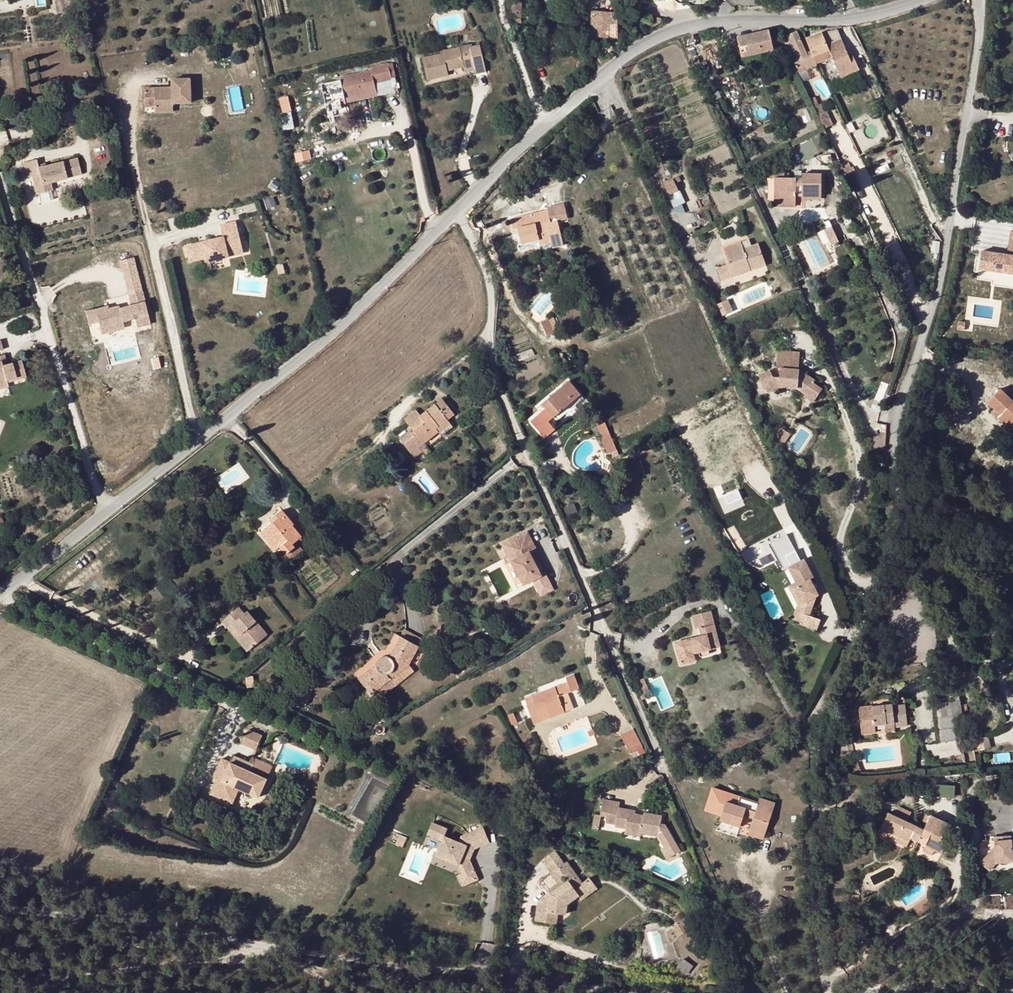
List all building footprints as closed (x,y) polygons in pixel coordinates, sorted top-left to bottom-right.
[(511,17),(520,18),(521,3),(511,3),(511,17)] [(618,38),(618,14),(591,11),(591,35),(618,38)] [(523,28),(520,18),(511,17),(515,29),(523,28)] [(852,63),(850,57),(842,41),(828,46),(825,41),(834,37),(832,30),(823,34),(822,33),(806,39),(814,57),(829,51),(832,58),(841,78),(860,69),(856,61),(852,63)] [(738,38),(742,57),(752,54),(774,50),(769,31),(738,38)] [(783,38),(790,54),(795,52),(804,48),(796,32),(783,38)] [(486,71),(481,45),(470,47),(470,46),(443,52),(443,54),(423,59),(428,81),(449,76),(448,71),(446,68),(453,67),(453,70),(464,67),(465,72),(476,70),(477,74),(486,71)] [(800,61),(808,57),(804,48),(795,52),(800,61)] [(814,57),(816,64),(832,58),(829,51),(814,57)] [(744,65),(754,63),(752,54),(742,57),(744,65)] [(713,79),(706,62),(701,65),(708,81),(713,79)] [(373,76),(379,74),(381,81),(392,79),(388,64),(371,68),(371,71),(340,78),(341,80),(322,85),(328,112),(342,109),(341,105),(340,100),(376,92),(374,83),(373,76)] [(190,105),(190,81),(172,81),(172,90),(154,90),(154,114),(172,114),(172,105),(190,105)] [(340,100),(341,105),(360,101),(369,98),(378,97),(376,92),(340,100)] [(291,95),(280,96),(282,129),(294,129),(291,95)] [(344,115),(342,109),(328,112),(329,118),(344,115)] [(813,140),(808,142),(814,156),(819,153),(813,140)] [(808,142),(801,146),(807,159),(814,156),(808,142)] [(802,162),(807,159),(801,146),(796,148),(802,162)] [(53,181),(83,175),(79,156),(39,164),(38,158),(23,161),(27,176),(33,175),(36,192),(54,189),(53,181)] [(769,178),(775,179),(784,179),(784,170),(769,170),(769,178)] [(802,179),(784,179),(775,179),(774,200),(796,200),(797,194),(802,194),(801,196),(821,197),(821,175),(802,174),(802,179)] [(677,176),(664,182),(675,207),(688,201),(677,176)] [(533,214),(516,218),(518,228),(521,244),(522,249),(551,243),(553,250),(564,247),(558,222),(566,220),(564,207),(548,211),(551,224),(544,225),(543,223),(536,224),(533,214)] [(543,223),(544,225),(551,224),(548,211),(533,214),(536,224),(543,223)] [(190,262),(206,259),(207,263),(238,256),(235,244),(242,243),(238,222),(221,226),(223,237),(186,245),(190,262)] [(855,229),(853,224),(847,227),(849,232),(855,229)] [(819,232),(828,246),(840,239),(832,225),(819,232)] [(726,262),(715,265),(718,278),(730,275),(729,269),(746,264),(748,270),(764,265),(758,244),(741,248),(740,241),(722,245),(726,262)] [(242,243),(235,244),(238,256),(245,254),(242,243)] [(1007,255),(981,251),(979,269),(1012,274),(1012,256),(1007,255)] [(103,336),(152,325),(136,256),(121,259),(130,301),(86,311),(89,324),(100,321),(103,336)] [(746,264),(729,269),(730,275),(748,270),(746,264)] [(732,311),(726,300),(717,303),(723,315),(732,311)] [(547,336),(552,334),(545,320),(540,323),(547,336)] [(965,322),(958,322),(957,330),(964,331),(965,322)] [(95,343),(102,342),(101,335),(99,323),(90,325),(95,343)] [(802,350),(780,348),(778,366),(782,366),(781,375),(775,375),(772,367),(760,373),(768,389),(778,383),(799,386),(807,390),(805,394),(814,399),(822,386),(813,381),(815,378),(801,369),(802,350)] [(8,363),(4,365),(0,354),(0,383),(7,381),(25,375),(21,360),(8,363)] [(543,404),(554,417),(580,395),(568,382),(543,404)] [(1000,388),(987,402),(993,408),(990,411),(1004,424),(1006,422),(1012,429),(1012,401),(1000,388)] [(583,399),(580,395),(554,417),(558,421),(583,399)] [(439,432),(436,428),(447,420),(454,414),(443,399),(421,416),(417,411),(404,420),(413,432),(415,431),(418,435),(415,437),(405,445),(412,453),(419,447),(439,432)] [(453,427),(447,420),(436,428),(439,432),(442,436),(453,427)] [(401,440),(405,445),(415,437),(411,432),(401,440)] [(616,449),(610,435),(603,438),(610,451),(616,449)] [(422,451),(419,447),(412,453),(415,457),(422,451)] [(725,495),(730,510),(745,505),(740,489),(725,495)] [(295,547),(293,545),(296,542),(302,537),(293,525),(294,524),(283,511),(271,521),(272,522),(265,529),(272,538),(273,537),(281,547),(287,554),(295,547)] [(276,551),(281,547),(273,537),(272,538),(265,529),(272,522),(271,521),(259,531),(276,551)] [(527,530),(501,544),(523,586),(529,583),(542,576),(530,551),(536,548),(527,530)] [(303,550),(296,542),(293,545),(295,547),(287,554),(291,559),(303,550)] [(804,570),(800,563),(787,569),(794,584),(796,587),(793,592),(800,604),(797,616),(803,617),(799,628),(817,633),(821,621),(809,618),(815,598),(817,597),(809,581),(812,579),(806,569),(804,570)] [(551,592),(542,576),(529,583),(537,599),(551,592)] [(793,592),(796,587),(794,584),(786,588),(796,607),(794,615),(797,616),(800,604),(793,592)] [(248,652),(269,634),(242,603),(221,621),(248,652)] [(721,649),(712,613),(694,618),(698,632),(702,631),(704,640),(677,646),(683,666),(697,663),(695,656),(721,649)] [(419,647),(423,640),(406,630),(404,630),(401,637),(419,647)] [(409,665),(419,647),(401,637),(392,652),(388,656),(386,656),(384,657),(382,657),(381,659),(379,660),(378,662),(377,664),(359,678),(365,686),(369,684),(375,692),(409,665)] [(414,671),(409,665),(375,692),(380,698),(392,689),(414,671)] [(567,678),(568,683),(532,696),(534,703),(528,705),(533,717),(548,712),(551,719),(565,713),(565,712),(559,696),(568,693),(580,689),(575,675),(567,678)] [(574,709),(568,693),(559,696),(565,712),(574,709)] [(950,701),(952,714),(954,727),(960,726),(956,700),(950,701)] [(935,703),(937,716),(952,714),(950,701),(935,703)] [(892,704),(858,707),(861,733),(875,731),(874,725),(885,724),(894,723),(894,727),(906,726),(905,715),(893,716),(892,706),(892,704)] [(892,706),(893,716),(905,715),(904,705),(892,706)] [(960,726),(954,727),(952,714),(937,716),(941,741),(962,738),(960,726)] [(258,748),(264,733),(249,727),(243,742),(258,748)] [(642,748),(633,729),(621,735),(630,754),(642,748)] [(972,740),(974,751),(990,747),(988,736),(972,740)] [(251,788),(249,793),(258,798),(266,779),(251,772),(254,765),(233,756),(231,762),(222,758),(216,773),(219,775),(217,779),(211,794),(233,804),(237,794),(233,793),(237,783),(251,788)] [(272,767),(256,760),(254,765),(251,772),(266,779),(272,767)] [(237,783),(233,793),(237,794),(239,789),(249,793),(251,788),(237,783)] [(938,784),(938,796),(956,796),(956,784),(938,784)] [(482,793),(491,798),(493,793),(485,788),(482,793)] [(496,788),(493,793),(491,798),(507,807),(513,797),(496,788)] [(726,802),(720,820),(741,826),(744,815),(753,818),(750,829),(766,834),(773,812),(756,807),(758,802),(741,797),(737,805),(726,802)] [(758,802),(756,807),(773,812),(776,803),(759,798),(758,802)] [(641,817),(633,815),(626,814),(626,811),(616,810),(617,803),(602,801),(599,817),(601,817),(614,819),(614,823),(624,824),(639,826),(638,829),(640,829),(657,832),(671,852),(682,844),(664,819),(659,818),(660,811),(642,808),(641,817)] [(880,828),(898,836),(909,841),(911,838),(918,841),(923,829),(908,821),(912,812),(899,805),(895,814),(888,812),(880,828)] [(924,846),(934,851),(941,854),(948,840),(941,836),(947,823),(930,814),(927,822),(923,829),(918,841),(925,844),(924,846)] [(598,831),(601,817),(599,817),(595,816),(593,831),(598,831)] [(428,834),(443,840),(437,855),(459,865),(463,874),(474,870),(470,860),(474,848),(489,842),(483,828),(462,838),(459,844),(445,836),(448,829),(433,822),(428,834)] [(638,829),(639,826),(624,824),(622,830),(639,833),(640,829),(638,829)] [(764,839),(766,834),(750,829),(748,834),(764,839)] [(907,846),(909,841),(898,836),(895,841),(907,846)] [(1012,849),(1011,841),(995,842),(995,851),(981,864),(988,872),(995,865),(1012,864),(1012,850),(1012,849)] [(540,880),(566,883),(538,902),(536,921),(560,923),(561,917),(569,912),(569,908),(600,888),(593,877),(580,876),(560,846),(540,860),(550,874),(540,873),(540,880)] [(932,855),(934,851),(924,846),(922,851),(932,855)] [(463,874),(459,876),(463,886),(478,879),(474,870),(463,874)] [(921,901),(923,906),(932,900),(929,895),(921,901)] [(659,930),(648,933),(655,957),(666,954),(659,930)] [(686,974),(693,965),(684,959),(678,968),(686,974)]
